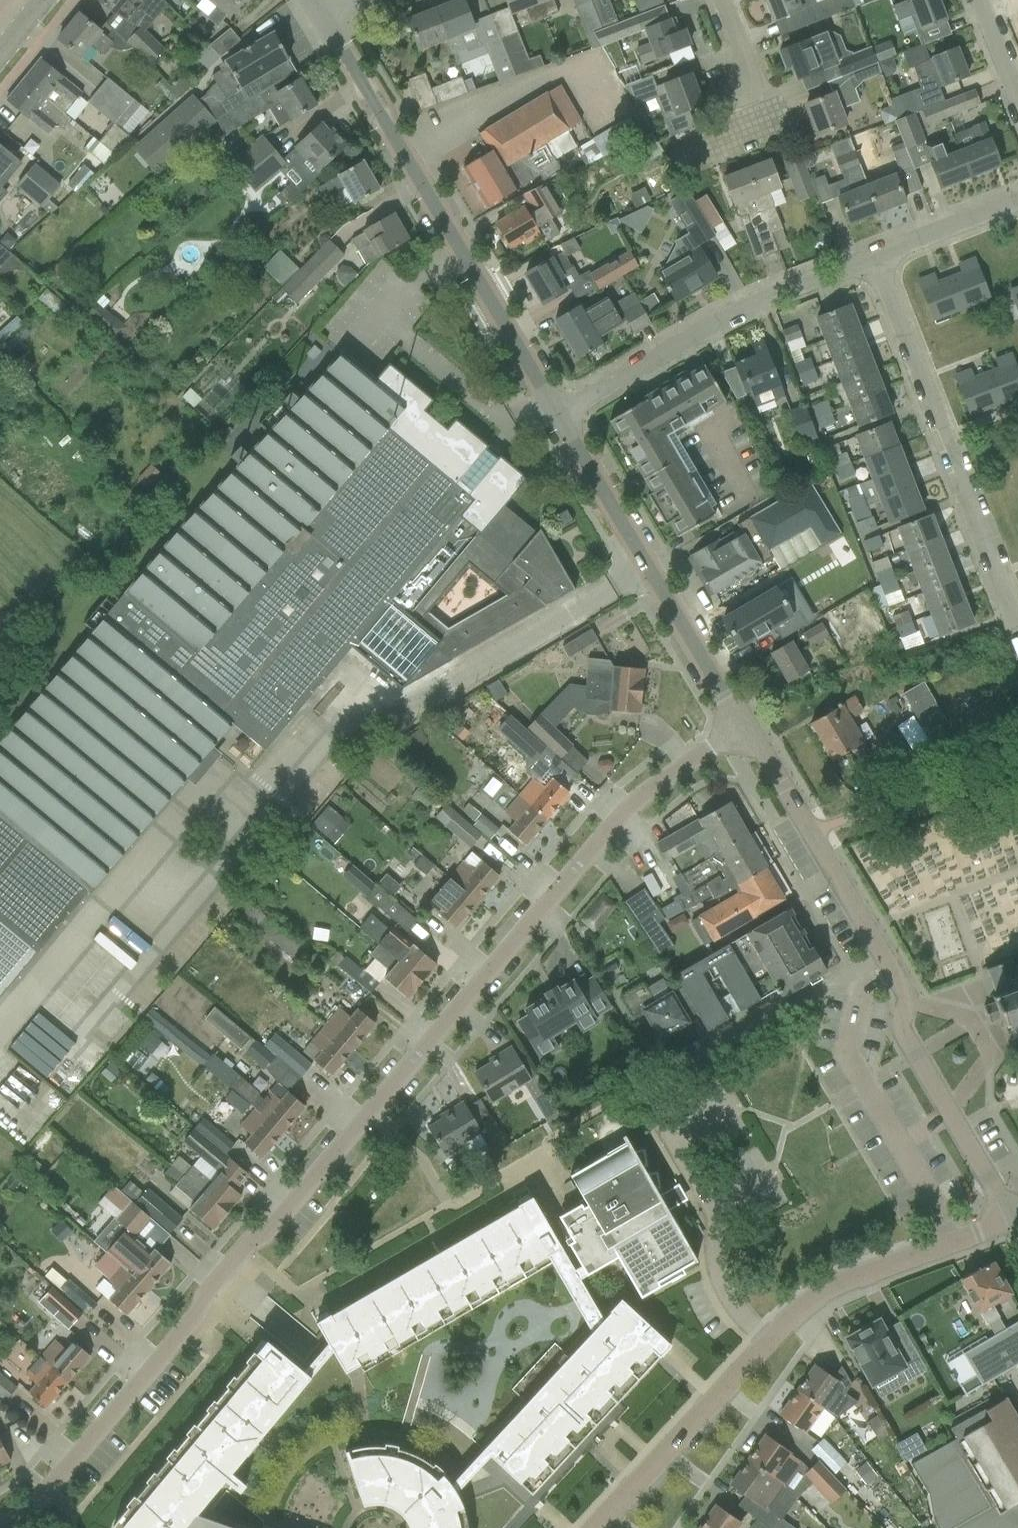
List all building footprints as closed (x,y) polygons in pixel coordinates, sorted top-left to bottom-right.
[(114,13),(115,14),(116,13),(118,15),(122,18),(128,24),(129,23),(130,22),(147,0),(99,0),(114,13)] [(218,26),(228,13),(230,14),(241,0),(212,0),(218,5),(207,18),(218,26)] [(435,10),(453,55),(467,49),(480,44),(481,45),(482,47),(485,46),(500,82),(514,77),(499,38),(491,19),(490,15),(472,22),(463,0),(461,0),(435,10)] [(511,11),(513,15),(527,10),(532,23),(545,18),(545,17),(538,0),(506,0),(511,11)] [(545,17),(545,18),(559,13),(558,12),(554,0),(538,0),(545,17)] [(592,2),(603,29),(619,23),(610,0),(592,0),(592,2)] [(645,0),(635,0),(641,14),(649,11),(645,0)] [(649,11),(665,5),(663,0),(645,0),(649,11)] [(774,21),(785,16),(791,32),(819,21),(856,6),(854,0),(822,0),(817,2),(817,0),(766,0),(774,21)] [(922,29),(946,20),(939,0),(891,0),(899,22),(917,15),(922,29)] [(592,2),(576,8),(592,49),(601,46),(596,32),(603,29),(592,2)] [(603,29),(596,32),(601,46),(602,47),(616,42),(647,29),(671,20),(665,5),(649,11),(619,23),(603,29)] [(434,43),(440,60),(453,55),(435,10),(409,21),(420,49),(434,43)] [(74,52),(82,59),(93,45),(104,54),(113,42),(95,27),(80,14),(59,39),(74,52)] [(674,18),(671,20),(647,29),(652,43),(637,49),(642,63),(657,57),(657,58),(691,45),(685,30),(681,32),(675,17),(674,18)] [(128,41),(151,64),(166,49),(143,26),(128,41)] [(209,46),(220,58),(240,40),(230,29),(209,46)] [(518,30),(499,38),(514,77),(545,66),(540,55),(529,59),(518,30)] [(206,93),(205,96),(212,107),(210,109),(206,111),(215,121),(216,120),(218,119),(222,117),(274,86),(297,71),(285,53),(283,48),(280,43),(274,33),(219,66),(222,70),(212,76),(216,83),(213,85),(206,93)] [(814,38),(785,49),(797,79),(823,69),(829,83),(851,74),(859,71),(866,68),(878,63),(872,48),(853,56),(838,61),(827,34),(814,39),(814,38)] [(891,40),(872,48),(878,63),(896,55),(891,40)] [(605,46),(602,47),(604,51),(606,54),(619,49),(616,42),(612,43),(611,43),(606,45),(605,46)] [(196,56),(209,69),(220,58),(209,46),(207,45),(196,56)] [(914,67),(924,93),(944,86),(968,76),(957,48),(933,57),(934,59),(931,60),(925,45),(903,54),(909,69),(914,67)] [(892,58),(879,64),(884,77),(893,74),(896,67),(892,58)] [(24,80),(65,114),(83,94),(64,78),(64,77),(41,59),(24,80)] [(623,60),(612,64),(615,71),(626,67),(623,60)] [(866,68),(859,71),(863,82),(864,81),(882,73),(878,63),(866,68)] [(634,68),(618,74),(626,86),(639,81),(634,68)] [(410,80),(422,110),(440,103),(468,93),(463,82),(464,81),(462,77),(432,89),(426,74),(410,80)] [(664,119),(673,137),(696,128),(689,111),(703,105),(690,74),(672,81),(657,87),(652,75),(639,81),(626,86),(636,104),(655,97),(664,119)] [(833,94),(806,104),(818,135),(837,128),(846,124),(840,110),(844,109),(861,102),(856,89),(851,74),(829,83),(833,94)] [(171,86),(181,96),(191,85),(181,76),(171,86)] [(109,78),(98,90),(124,111),(114,123),(115,123),(121,129),(141,105),(109,78)] [(162,79),(155,86),(172,103),(179,96),(162,79)] [(218,119),(216,120),(225,135),(269,108),(280,126),(281,126),(294,118),(317,105),(301,79),(278,93),(274,86),(222,117),(218,119)] [(24,80),(7,101),(22,114),(29,119),(48,135),(57,124),(65,114),(24,80)] [(464,168),(487,208),(504,198),(541,175),(545,181),(562,170),(554,155),(575,142),(568,131),(571,129),(583,121),(561,85),(497,124),(479,134),(490,152),(464,168)] [(112,121),(114,123),(124,111),(98,90),(90,100),(90,104),(112,121)] [(943,102),(949,117),(980,105),(974,90),(955,97),(943,102)] [(910,92),(892,99),(894,105),(900,119),(916,113),(918,112),(910,92)] [(147,135),(133,148),(155,174),(215,122),(215,121),(206,111),(197,101),(193,96),(147,135)] [(923,110),(928,125),(949,117),(943,102),(924,108),(924,109),(923,110)] [(881,110),(886,124),(896,121),(896,120),(900,119),(894,105),(881,110)] [(906,147),(908,150),(928,143),(916,113),(900,119),(896,120),(896,121),(905,143),(906,147)] [(99,142),(116,156),(118,155),(134,139),(129,135),(121,129),(115,123),(109,131),(99,142)] [(961,151),(971,177),(1001,166),(983,123),(971,128),(955,134),(961,151)] [(311,182),(312,183),(323,173),(319,169),(346,145),(333,130),(329,133),(322,125),(307,138),(287,156),(297,168),(298,171),(307,181),(311,182)] [(865,132),(849,138),(878,213),(906,202),(902,194),(922,186),(908,150),(906,147),(892,153),(900,172),(880,179),(873,160),(875,159),(865,132)] [(634,145),(646,164),(660,155),(663,160),(667,157),(653,134),(634,145)] [(231,162),(242,175),(274,148),(263,135),(231,162)] [(86,149),(106,165),(116,156),(99,142),(94,137),(86,149)] [(839,196),(850,224),(860,220),(878,213),(849,138),(831,145),(842,173),(845,172),(852,191),(839,196)] [(930,163),(941,189),(971,177),(961,151),(947,156),(941,140),(925,146),(931,162),(930,163)] [(7,170),(8,172),(11,173),(20,162),(6,150),(0,145),(0,178),(7,170)] [(242,175),(256,193),(288,166),(274,148),(242,175)] [(800,155),(784,162),(784,163),(800,202),(802,201),(816,196),(806,169),(800,157),(800,155)] [(747,169),(772,233),(782,229),(768,192),(780,188),(770,160),(747,169)] [(336,194),(344,207),(354,201),(355,204),(380,189),(363,161),(319,187),(327,200),(336,194)] [(42,207),(61,185),(36,163),(16,185),(42,207)] [(84,165),(67,184),(75,192),(94,174),(84,165)] [(747,169),(725,178),(735,205),(736,205),(740,217),(747,215),(764,257),(779,251),(772,233),(747,169)] [(299,191),(307,183),(297,172),(288,179),(299,191)] [(812,180),(821,203),(834,198),(825,175),(812,180)] [(496,223),(510,248),(523,240),(526,244),(540,235),(545,242),(552,238),(557,232),(555,225),(551,219),(564,212),(560,204),(561,203),(549,182),(514,199),(521,210),(496,223)] [(663,269),(659,272),(665,283),(676,300),(677,300),(698,287),(716,277),(706,259),(698,246),(712,237),(714,236),(710,230),(694,202),(690,195),(684,185),(668,194),(680,215),(690,233),(675,242),(677,245),(663,269)] [(279,210),(291,200),(280,187),(268,197),(279,210)] [(638,231),(647,210),(630,203),(621,224),(638,231)] [(38,226),(38,211),(7,211),(7,219),(19,219),(19,226),(38,226)] [(352,240),(367,265),(409,240),(394,213),(365,230),(366,232),(352,240)] [(8,232),(0,242),(10,250),(18,240),(8,232)] [(813,246),(826,253),(832,240),(819,234),(813,246)] [(273,297),(272,298),(278,304),(278,303),(287,294),(288,295),(296,303),(344,255),(330,242),(329,240),(273,297)] [(2,269),(13,256),(0,245),(0,267),(2,269)] [(526,274),(543,304),(566,290),(581,280),(564,252),(560,245),(548,250),(552,257),(526,274)] [(265,267),(283,284),(298,268),(281,251),(265,267)] [(591,275),(599,289),(638,266),(631,252),(591,275)] [(950,279),(961,308),(977,302),(975,296),(986,292),(988,297),(989,297),(975,259),(960,265),(963,273),(950,279)] [(919,281),(933,319),(934,318),(933,315),(944,311),(945,314),(961,308),(950,279),(937,284),(934,275),(919,281)] [(634,292),(612,305),(615,310),(618,315),(623,313),(639,304),(640,303),(634,292)] [(643,299),(640,301),(648,314),(649,313),(661,306),(653,293),(650,295),(643,299)] [(583,303),(555,319),(558,324),(556,325),(559,331),(562,330),(566,339),(615,310),(612,305),(609,299),(588,311),(583,303)] [(623,313),(633,333),(651,323),(639,304),(623,313)] [(818,317),(826,339),(858,327),(850,305),(818,317)] [(575,353),(578,358),(606,342),(601,333),(622,321),(618,315),(615,310),(566,339),(571,347),(569,349),(573,355),(575,353)] [(111,313),(100,326),(114,338),(125,325),(111,313)] [(783,331),(787,342),(802,337),(797,325),(783,331)] [(826,339),(834,361),(866,348),(858,327),(826,339)] [(750,391),(756,406),(785,395),(764,341),(752,345),(756,355),(734,364),(745,392),(750,391)] [(834,361),(842,382),(875,370),(866,348),(834,361)] [(343,353),(171,541),(0,744),(0,995),(89,889),(91,891),(232,720),(265,748),(284,725),(386,607),(450,661),(575,590),(540,529),(536,534),(505,506),(527,479),(500,456),(498,458),(487,449),(489,447),(456,419),(447,429),(425,411),(434,400),(389,363),(375,380),(343,353)] [(998,403),(1014,397),(1011,392),(1017,389),(1017,372),(1011,355),(997,360),(1000,369),(987,374),(998,403)] [(796,362),(795,363),(799,374),(814,369),(810,357),(804,360),(796,362)] [(677,536),(678,537),(715,515),(714,514),(713,514),(667,436),(724,402),(725,402),(726,402),(704,365),(703,366),(659,392),(647,400),(647,399),(610,421),(611,423),(611,422),(619,435),(614,438),(632,468),(636,465),(644,478),(644,479),(644,480),(645,479),(652,492),(648,495),(649,497),(656,509),(657,511),(666,525),(670,522),(678,535),(677,536)] [(814,369),(799,374),(803,385),(804,385),(818,380),(814,369)] [(842,382),(834,385),(838,396),(838,397),(839,396),(847,393),(851,403),(883,391),(875,370),(842,382)] [(956,376),(970,414),(971,414),(970,411),(982,407),(983,409),(998,403),(987,374),(974,379),(971,371),(956,376)] [(132,379),(128,384),(136,392),(141,388),(132,379)] [(883,391),(851,403),(859,425),(892,413),(883,391)] [(813,405),(817,416),(831,411),(827,400),(813,405)] [(805,405),(790,411),(802,441),(816,434),(810,419),(805,405)] [(817,416),(821,427),(836,422),(831,411),(817,416)] [(857,437),(865,457),(897,445),(889,423),(857,437)] [(828,448),(836,468),(852,462),(848,452),(842,455),(838,444),(828,448)] [(897,445),(865,457),(873,478),(905,466),(897,445)] [(836,468),(841,480),(857,474),(852,462),(836,468)] [(864,494),(848,501),(853,512),(869,506),(882,501),(914,489),(905,466),(873,478),(860,484),(860,485),(864,494)] [(693,556),(715,594),(762,565),(774,558),(770,552),(810,528),(820,546),(842,533),(833,518),(827,508),(811,481),(748,518),(738,524),(745,535),(723,548),(719,541),(693,556)] [(882,501),(890,523),(923,510),(914,489),(882,501)] [(839,493),(841,499),(848,496),(846,490),(839,493)] [(869,506),(853,512),(858,524),(873,517),(869,506)] [(556,516),(563,527),(574,521),(567,510),(556,516)] [(902,551),(902,552),(939,537),(931,515),(899,528),(907,549),(902,551)] [(865,541),(864,541),(867,551),(869,551),(883,546),(880,535),(865,541)] [(783,568),(803,603),(859,571),(839,537),(783,568)] [(907,550),(916,571),(948,559),(939,537),(907,550)] [(920,582),(924,593),(956,580),(948,559),(910,573),(911,574),(907,575),(912,586),(920,582)] [(875,562),(872,563),(877,576),(880,585),(881,586),(882,586),(882,585),(896,579),(891,568),(880,572),(875,562)] [(882,586),(881,586),(884,595),(900,589),(896,579),(882,585),(882,586)] [(924,593),(932,614),(964,601),(956,580),(924,593)] [(788,614),(773,588),(721,618),(737,646),(772,625),(780,639),(808,623),(799,608),(788,614)] [(932,614),(941,636),(973,623),(964,601),(932,614)] [(894,617),(898,627),(913,622),(909,611),(894,617)] [(898,627),(906,649),(921,644),(913,622),(898,627)] [(805,635),(812,646),(830,636),(823,624),(805,635)] [(561,646),(569,658),(599,640),(592,628),(561,646)] [(771,653),(780,668),(801,655),(793,641),(771,653)] [(780,668),(788,683),(809,671),(801,655),(780,668)] [(587,675),(586,686),(642,691),(644,669),(624,668),(612,667),(611,677),(587,675)] [(586,686),(585,699),(610,701),(609,710),(640,713),(642,691),(586,686)] [(561,694),(528,728),(578,772),(588,761),(554,728),(573,708),(574,707),(561,694)] [(829,713),(812,723),(833,760),(848,752),(863,742),(859,735),(849,719),(863,710),(856,698),(829,713)] [(512,716),(500,729),(529,754),(526,757),(527,772),(535,778),(520,795),(548,818),(569,792),(564,788),(576,774),(566,765),(559,758),(545,746),(512,716)] [(453,731),(463,740),(470,732),(460,723),(453,731)] [(419,728),(402,741),(412,754),(429,741),(419,728)] [(510,832),(526,845),(548,818),(520,795),(505,812),(518,823),(510,832)] [(729,802),(657,844),(668,862),(672,860),(680,873),(718,851),(719,853),(748,836),(729,802)] [(469,803),(463,810),(476,821),(482,814),(469,803)] [(447,804),(435,817),(470,848),(472,846),(482,835),(482,834),(476,829),(472,826),(447,804)] [(328,805),(311,825),(327,838),(335,829),(344,818),(328,805)] [(482,815),(473,826),(487,837),(490,839),(491,839),(499,829),(482,815)] [(688,894),(660,910),(668,920),(694,905),(712,895),(714,897),(717,895),(765,867),(766,866),(748,836),(719,853),(718,851),(680,873),(691,892),(688,894)] [(450,879),(478,902),(499,876),(472,852),(450,879)] [(418,863),(415,866),(427,875),(435,866),(423,856),(418,863)] [(700,916),(690,922),(704,945),(713,940),(784,899),(765,867),(717,895),(722,904),(700,917),(700,916)] [(436,896),(428,904),(439,914),(456,928),(478,902),(450,879),(436,896)] [(367,896),(409,932),(418,921),(376,885),(367,896)] [(245,900),(236,912),(301,962),(311,950),(245,900)] [(591,931),(610,913),(599,901),(580,919),(591,931)] [(789,909),(675,975),(683,988),(697,1013),(707,1031),(728,1019),(707,984),(720,977),(740,1011),(775,991),(778,995),(781,992),(783,996),(809,981),(811,985),(822,979),(820,975),(827,971),(813,948),(812,949),(789,909)] [(638,922),(661,956),(675,946),(652,913),(638,922)] [(394,929),(380,946),(422,981),(436,964),(413,945),(394,929)] [(385,978),(408,998),(422,981),(380,946),(372,955),(381,963),(391,971),(385,978)] [(330,961),(372,994),(380,983),(347,957),(345,958),(337,952),(330,961)] [(320,953),(307,956),(309,967),(322,965),(320,953)] [(1013,967),(1010,960),(987,969),(997,995),(993,997),(995,1002),(984,1007),(990,1023),(1001,1019),(1003,1025),(1008,1023),(1015,1040),(1017,1039),(1017,965),(1013,967)] [(577,1021),(580,1026),(612,1007),(594,977),(578,987),(574,980),(559,989),(557,986),(545,993),(547,996),(532,1006),(526,1010),(529,1016),(519,1022),(542,1059),(559,1048),(552,1036),(577,1021)] [(643,984),(620,998),(622,1002),(632,1018),(644,1011),(660,1038),(673,1030),(675,1033),(685,1027),(684,1024),(688,1021),(687,1020),(697,1013),(683,988),(672,994),(660,1001),(655,1004),(643,984)] [(210,1005),(200,1018),(238,1047),(248,1035),(210,1005)] [(256,1110),(283,1132),(305,1106),(278,1083),(271,1092),(264,1100),(259,1095),(261,1093),(214,1055),(212,1057),(153,1009),(144,1019),(204,1067),(205,1065),(257,1108),(256,1110)] [(326,1027),(353,1049),(375,1023),(359,1010),(352,1018),(341,1009),(326,1027)] [(304,1053),(332,1076),(353,1049),(326,1027),(304,1053)] [(150,1032),(140,1045),(152,1054),(162,1041),(150,1032)] [(274,1034),(264,1046),(276,1057),(301,1077),(301,1075),(311,1064),(275,1033),(274,1034)] [(247,1053),(265,1069),(276,1057),(264,1046),(258,1041),(247,1053)] [(500,1058),(475,1073),(493,1102),(524,1084),(532,1097),(545,1089),(521,1050),(515,1054),(511,1047),(498,1055),(500,1058)] [(111,1063),(101,1074),(111,1083),(121,1072),(111,1063)] [(152,1071),(145,1079),(154,1087),(161,1079),(152,1071)] [(232,1090),(225,1099),(226,1100),(243,1114),(250,1105),(233,1091),(232,1090)] [(429,1127),(447,1157),(482,1135),(494,1154),(508,1146),(492,1118),(478,1126),(464,1102),(441,1116),(443,1119),(429,1127)] [(245,1144),(261,1159),(283,1132),(256,1110),(242,1126),(253,1135),(245,1144)] [(204,1117),(197,1125),(198,1127),(227,1152),(234,1145),(235,1144),(204,1117)] [(192,1167),(184,1176),(227,1212),(241,1195),(230,1186),(233,1183),(237,1186),(247,1173),(231,1161),(195,1130),(185,1142),(220,1174),(218,1177),(213,1182),(193,1166),(192,1167)] [(587,1204),(561,1220),(571,1236),(566,1239),(573,1251),(586,1275),(618,1257),(642,1297),(663,1285),(663,1284),(660,1285),(658,1282),(695,1261),(696,1261),(697,1261),(674,1220),(667,1210),(674,1206),(666,1193),(660,1196),(655,1189),(659,1188),(659,1186),(656,1174),(647,1175),(642,1166),(646,1165),(643,1151),(634,1152),(624,1135),(623,1136),(627,1142),(630,1147),(609,1159),(606,1155),(592,1163),(595,1167),(573,1179),(585,1201),(587,1204)] [(13,1174),(6,1183),(14,1190),(22,1181),(13,1174)] [(184,1176),(177,1185),(195,1202),(188,1209),(198,1217),(213,1230),(227,1212),(184,1176)] [(122,1189),(170,1231),(181,1218),(147,1188),(143,1192),(130,1180),(122,1189)] [(149,1289),(171,1263),(155,1249),(154,1251),(137,1235),(151,1218),(114,1185),(99,1202),(127,1227),(106,1251),(122,1266),(149,1289)] [(531,1194),(254,1352),(115,1523),(113,1527),(250,1527),(203,1512),(228,1481),(234,1474),(259,1444),(284,1413),(554,1262),(549,1254),(562,1247),(531,1194)] [(62,1220),(51,1231),(62,1243),(73,1232),(62,1220)] [(959,1384),(965,1395),(993,1378),(1017,1363),(1017,1321),(1006,1329),(992,1304),(1011,1293),(1010,1290),(1011,1286),(1012,1282),(1008,1280),(1004,1280),(994,1263),(988,1266),(986,1266),(985,1268),(980,1271),(979,1269),(961,1279),(968,1292),(972,1301),(973,1301),(979,1312),(981,1311),(995,1335),(964,1353),(976,1374),(959,1384)] [(95,1287),(127,1315),(149,1289),(122,1266),(107,1283),(103,1279),(95,1287)] [(59,1289),(88,1313),(96,1303),(68,1279),(59,1289)] [(52,1286),(38,1302),(69,1330),(83,1313),(52,1286)] [(672,1345),(671,1345),(630,1306),(456,1493),(435,1464),(417,1455),(415,1455),(406,1451),(392,1445),(374,1446),(366,1446),(364,1447),(345,1451),(364,1505),(380,1503),(395,1509),(407,1520),(409,1527),(503,1527),(672,1345)] [(861,1331),(847,1339),(853,1349),(852,1350),(860,1363),(861,1363),(874,1386),(898,1373),(904,1383),(926,1370),(901,1324),(886,1333),(879,1321),(875,1324),(873,1321),(860,1328),(861,1331)] [(41,1359),(68,1382),(90,1356),(74,1342),(67,1350),(56,1341),(41,1359)] [(30,1393),(46,1408),(68,1382),(41,1359),(27,1376),(37,1385),(30,1393)] [(816,1365),(798,1390),(822,1407),(836,1417),(857,1401),(845,1393),(851,1384),(841,1366),(833,1377),(816,1365)] [(5,1399),(15,1388),(0,1375),(0,1395),(5,1399)] [(798,1390),(779,1415),(804,1432),(808,1426),(821,1409),(822,1407),(798,1390)] [(934,1516),(1017,1465),(1017,1420),(1012,1410),(1007,1401),(1008,1401),(1006,1398),(986,1409),(986,1408),(950,1428),(956,1439),(910,1464),(931,1501),(934,1516)] [(916,1432),(896,1444),(901,1454),(905,1461),(925,1449),(916,1432)] [(748,1460),(784,1486),(802,1461),(790,1452),(766,1436),(748,1460)] [(813,1449),(836,1472),(847,1461),(824,1438),(813,1449)] [(11,1460),(0,1440),(0,1466),(11,1460)] [(731,1485),(751,1500),(744,1509),(757,1520),(761,1524),(766,1527),(796,1527),(769,1508),(784,1486),(748,1460),(731,1485)] [(803,1475),(830,1504),(845,1489),(818,1460),(803,1475)] [(867,1462),(855,1470),(866,1484),(877,1475),(867,1462)] [(934,1516),(934,1521),(939,1527),(1017,1527),(1017,1465),(934,1516)] [(740,1521),(717,1505),(700,1527),(736,1527),(740,1521)] [(929,1517),(921,1523),(925,1527),(931,1523),(929,1517)] [(761,1524),(757,1520),(750,1527),(766,1527),(761,1524)]
